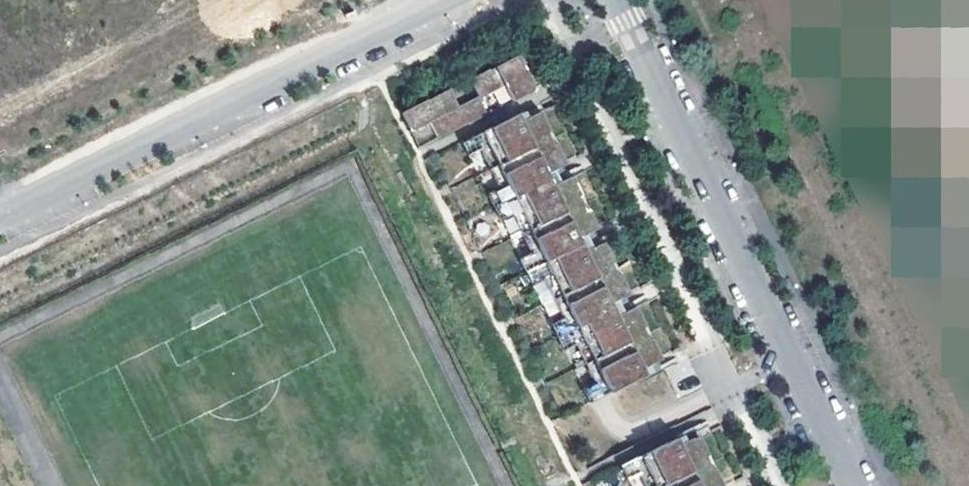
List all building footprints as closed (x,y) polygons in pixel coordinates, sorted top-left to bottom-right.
[(448,90),(401,113),(410,131),(426,124),(434,141),(483,116),(475,101),(501,88),(509,104),(532,93),(514,57),(469,80),(477,97),(456,107),(448,90)] [(514,117),(458,144),(464,158),(484,148),(494,167),(549,140),(536,114),(517,123),(516,120),(514,117)] [(549,140),(494,167),(503,187),(483,196),(490,210),(546,183),(543,176),(562,167),(549,140)] [(546,183),(490,210),(496,224),(516,213),(526,233),(581,206),(568,180),(549,189),(546,183)] [(581,206),(526,233),(535,253),(515,262),(522,276),(578,248),(575,242),(594,233),(581,206)] [(548,279),(558,299),(613,272),(600,246),(581,255),(578,248),(522,276),(528,290),(548,279)] [(547,328),(554,342),(610,314),(607,308),(626,299),(613,272),(558,299),(568,318),(547,328)] [(581,346),(590,365),(645,338),(632,311),(614,321),(610,314),(554,342),(561,355),(581,346)] [(580,394),(587,408),(643,380),(641,377),(640,374),(658,364),(645,338),(590,365),(600,384),(580,394)] [(617,470),(624,484),(644,474),(649,485),(668,485),(708,467),(695,440),(677,449),(675,446),(673,443),(617,470)] [(668,485),(718,485),(708,467),(668,485)]
